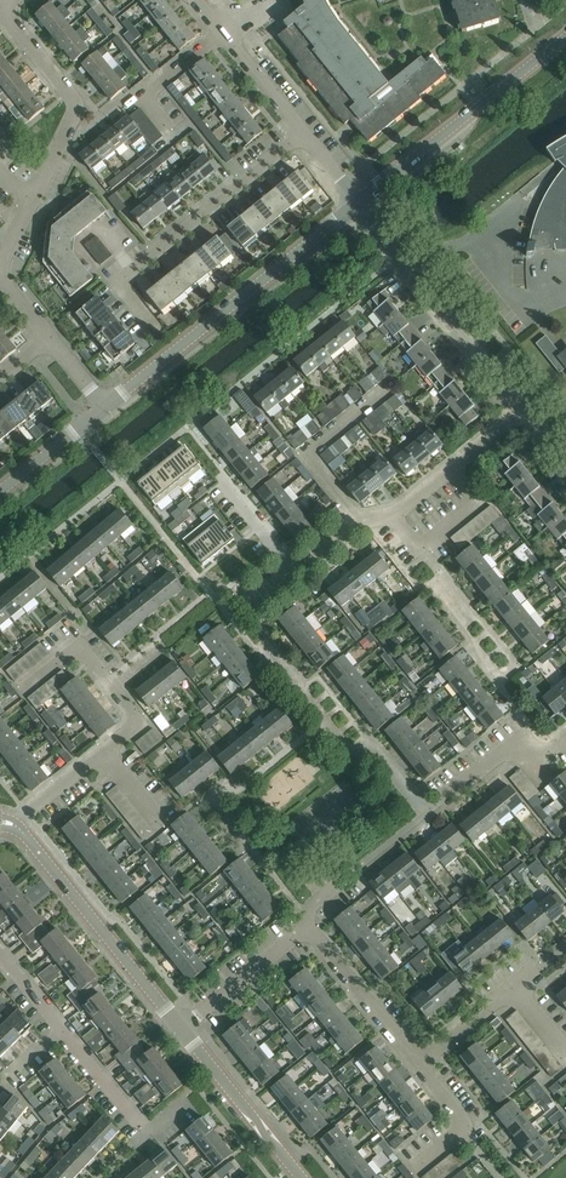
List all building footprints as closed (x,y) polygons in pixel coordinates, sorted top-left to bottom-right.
[(37,0),(31,0),(29,1),(38,13),(44,8),(37,0)] [(46,0),(37,0),(44,8),(49,4),(46,0)] [(104,4),(110,12),(116,8),(109,0),(104,4)] [(163,0),(142,0),(140,2),(150,14),(165,3),(163,0)] [(306,4),(283,23),(288,29),(278,37),(299,63),(296,65),(344,125),(350,120),(368,143),(421,100),(419,97),(445,76),(439,67),(432,59),(435,57),(432,54),(424,61),(421,58),(388,85),(337,22),(324,0),(305,0),(306,4)] [(462,32),(473,29),(474,32),(477,31),(476,28),(488,24),(489,27),(492,27),(493,26),(492,23),(500,20),(494,0),(451,0),(462,32)] [(49,4),(44,8),(38,13),(35,15),(45,27),(67,9),(62,4),(56,10),(50,3),(49,4)] [(165,3),(150,14),(160,26),(175,15),(165,3)] [(92,8),(91,9),(87,13),(94,21),(99,17),(92,8)] [(71,15),(67,9),(45,27),(54,39),(69,26),(64,20),(71,15)] [(184,26),(175,15),(160,26),(170,38),(184,26)] [(127,19),(122,23),(129,32),(134,28),(127,19)] [(108,28),(101,20),(96,24),(103,32),(108,28)] [(75,33),(69,26),(54,39),(64,50),(86,33),(81,28),(75,33)] [(194,39),(184,26),(170,38),(179,50),(194,39)] [(140,36),(134,28),(129,32),(135,40),(140,36)] [(90,38),(86,33),(64,50),(74,62),(89,50),(83,43),(90,38)] [(119,48),(124,44),(117,36),(112,40),(119,48)] [(108,52),(104,47),(82,65),(91,77),(107,64),(102,58),(108,52)] [(143,60),(148,56),(141,47),(136,51),(143,60)] [(133,56),(127,48),(122,52),(128,60),(133,56)] [(148,56),(143,60),(154,73),(159,69),(148,56)] [(143,68),(136,60),(131,64),(138,72),(143,68)] [(204,60),(189,72),(199,84),(214,73),(204,60)] [(0,67),(0,86),(16,74),(6,62),(0,67)] [(107,64),(91,77),(101,88),(123,70),(119,65),(112,71),(107,64)] [(127,75),(123,70),(101,88),(111,100),(126,88),(120,81),(127,75)] [(214,73),(199,84),(209,96),(223,84),(214,73)] [(16,74),(0,86),(0,95),(5,91),(10,98),(25,86),(16,74)] [(172,83),(167,88),(177,101),(183,97),(172,83)] [(233,97),(223,84),(209,96),(219,108),(233,97)] [(25,86),(10,98),(15,104),(9,110),(13,115),(35,97),(25,86)] [(44,109),(35,97),(13,115),(17,120),(24,115),(29,121),(44,109)] [(190,106),(183,97),(177,101),(184,110),(190,106)] [(233,97),(219,108),(223,114),(219,118),(224,124),(228,120),(243,109),(233,97)] [(140,108),(129,117),(128,117),(128,116),(127,117),(133,123),(144,114),(140,108)] [(252,120),(243,109),(228,120),(233,126),(229,129),(234,135),(238,132),(252,120)] [(195,113),(190,117),(197,126),(202,121),(195,113)] [(149,120),(144,114),(133,123),(138,129),(149,120)] [(133,123),(127,117),(115,126),(131,145),(143,136),(142,135),(138,129),(133,123)] [(149,120),(138,129),(142,135),(154,126),(149,120)] [(252,120),(238,132),(248,144),(262,133),(252,120)] [(202,121),(197,126),(204,134),(209,130),(202,121)] [(9,138),(14,134),(7,125),(2,130),(9,138)] [(115,126),(103,136),(115,151),(124,144),(126,147),(130,144),(131,146),(131,145),(115,126)] [(158,131),(154,126),(142,135),(143,136),(147,140),(158,131)] [(180,139),(189,131),(185,126),(175,134),(180,139)] [(199,148),(205,143),(194,130),(188,135),(199,148)] [(158,131),(147,140),(151,146),(163,137),(158,131)] [(115,151),(103,136),(91,146),(103,161),(115,151)] [(216,149),(221,145),(215,137),(209,141),(216,149)] [(546,150),(555,163),(557,162),(564,169),(559,174),(557,177),(555,180),(547,192),(541,204),(535,217),(531,231),(528,244),(528,245),(526,256),(533,255),(534,250),(549,247),(549,245),(554,245),(555,251),(565,251),(565,138),(562,140),(546,150)] [(221,145),(216,149),(227,163),(232,159),(221,145)] [(103,161),(91,146),(79,155),(91,170),(103,161)] [(171,148),(163,155),(167,160),(176,153),(171,148)] [(145,163),(153,156),(149,151),(141,158),(145,163)] [(167,160),(163,155),(155,162),(159,167),(167,160)] [(204,156),(198,161),(193,155),(187,160),(192,166),(203,180),(215,171),(204,156)] [(145,163),(141,158),(128,167),(133,172),(145,163)] [(203,180),(192,166),(180,175),(191,190),(203,180)] [(133,172),(128,167),(116,177),(121,182),(133,172)] [(152,173),(147,167),(139,174),(143,179),(152,173)] [(301,199),(313,190),(298,171),(286,181),(301,199)] [(143,179),(139,174),(130,181),(135,186),(143,179)] [(180,175),(174,180),(169,174),(163,179),(165,182),(179,200),(191,190),(180,175)] [(121,182),(116,177),(108,183),(112,189),(121,182)] [(286,181),(274,190),(289,209),(301,199),(286,181)] [(179,200),(165,182),(153,192),(155,195),(167,209),(179,200)] [(274,190),(263,200),(277,218),(289,209),(274,190)] [(88,191),(59,214),(61,215),(55,220),(54,218),(47,224),(43,263),(70,297),(92,279),(69,252),(71,239),(69,237),(74,233),(77,235),(105,213),(88,191)] [(125,207),(115,193),(108,199),(119,212),(125,207)] [(155,195),(149,199),(145,193),(138,198),(143,204),(155,219),(167,209),(155,195)] [(277,218),(263,200),(251,209),(266,228),(277,218)] [(143,204),(137,209),(134,205),(128,210),(143,229),(155,219),(143,204)] [(251,209),(239,219),(254,237),(266,228),(251,209)] [(227,228),(229,230),(223,235),(237,252),(243,248),(242,247),(254,237),(239,219),(227,228)] [(96,236),(85,245),(100,265),(112,256),(96,236)] [(146,257),(135,246),(136,245),(129,237),(121,245),(134,259),(139,255),(143,260),(146,257)] [(205,246),(220,265),(232,255),(217,237),(205,246)] [(205,246),(193,256),(207,275),(220,265),(205,246)] [(193,256),(181,265),(196,284),(207,275),(193,256)] [(181,265),(170,275),(184,293),(196,284),(181,265)] [(184,293),(170,275),(158,284),(173,303),(184,293)] [(384,324),(398,313),(388,301),(391,299),(384,291),(393,284),(393,283),(362,307),(363,308),(367,304),(384,324)] [(173,303),(158,284),(146,294),(161,312),(173,303)] [(85,326),(109,307),(115,302),(110,296),(101,304),(96,297),(75,314),(85,326)] [(109,307),(85,326),(95,338),(116,321),(110,315),(113,313),(109,307)] [(398,313),(384,324),(378,328),(385,336),(390,332),(400,345),(417,331),(410,323),(408,325),(398,313)] [(116,321),(95,338),(104,350),(128,331),(123,325),(120,327),(116,321)] [(343,347),(355,337),(342,322),(330,332),(343,347)] [(140,327),(131,332),(136,340),(144,335),(140,327)] [(360,343),(367,337),(361,328),(353,334),(360,343)] [(128,331),(104,350),(114,361),(124,353),(129,358),(134,354),(130,348),(134,345),(129,338),(132,336),(128,331)] [(417,331),(400,345),(417,365),(431,354),(421,341),(424,339),(417,331)] [(343,347),(330,332),(318,342),(330,357),(343,347)] [(553,365),(560,360),(563,357),(546,335),(535,344),(553,365)] [(0,343),(0,363),(16,350),(7,338),(0,343)] [(318,342),(306,351),(318,367),(323,373),(329,368),(324,362),(330,357),(318,342)] [(83,347),(78,351),(88,363),(93,359),(83,347)] [(318,367),(306,351),(294,361),(306,377),(318,367)] [(383,358),(379,353),(373,359),(376,364),(383,358)] [(441,365),(431,354),(417,365),(433,385),(450,372),(443,363),(441,365)] [(379,383),(386,377),(379,367),(371,373),(379,383)] [(291,368),(278,378),(291,394),(304,384),(291,368)] [(450,372),(433,385),(450,406),(464,394),(454,382),(457,380),(450,372)] [(271,384),(266,388),(279,403),(284,411),(289,407),(289,405),(284,399),(291,394),(278,378),(277,379),(275,377),(270,381),(271,384)] [(366,393),(374,387),(366,377),(358,383),(366,393)] [(27,391),(41,409),(53,399),(39,382),(27,391)] [(354,403),(362,396),(354,386),(346,393),(354,403)] [(279,403),(266,388),(254,397),(267,413),(279,403)] [(27,391),(15,401),(30,418),(41,409),(27,391)] [(464,394),(450,406),(460,418),(455,422),(461,429),(492,405),(483,412),(476,404),(474,406),(464,394)] [(350,406),(342,396),(341,395),(326,407),(335,418),(350,406)] [(402,405),(394,395),(387,402),(395,411),(402,405)] [(15,401),(4,410),(18,428),(23,423),(25,425),(31,420),(30,418),(15,401)] [(255,407),(251,401),(246,405),(250,411),(255,407)] [(382,405),(374,412),(382,421),(390,415),(382,405)] [(261,414),(255,407),(250,411),(256,418),(261,414)] [(323,409),(325,410),(317,417),(325,427),(335,418),(326,407),(323,409)] [(0,413),(0,430),(6,437),(18,428),(4,410),(0,413)] [(382,421),(374,412),(362,421),(370,431),(378,425),(380,427),(384,424),(382,421)] [(229,428),(219,416),(203,429),(213,441),(229,428)] [(43,434),(53,426),(47,418),(37,427),(43,434)] [(312,437),(320,430),(312,420),(304,427),(312,437)] [(275,431),(269,424),(264,428),(270,435),(275,431)] [(229,428),(213,441),(222,453),(239,440),(229,428)] [(352,429),(344,436),(352,445),(360,439),(352,429)] [(300,430),(292,436),(290,434),(286,438),(296,450),(308,440),(300,430)] [(430,456),(442,446),(430,430),(417,440),(430,456)] [(275,431),(270,435),(275,441),(280,437),(275,431)] [(340,439),(332,445),(340,455),(348,449),(340,439)] [(239,440),(222,453),(232,465),(248,452),(239,440)] [(430,456),(417,440),(405,450),(418,466),(430,456)] [(184,446),(171,456),(189,479),(202,469),(184,446)] [(514,487),(529,475),(519,463),(522,461),(515,453),(524,446),(493,470),(494,471),(498,467),(514,487)] [(294,455),(289,448),(283,452),(289,459),(294,455)] [(328,449),(320,455),(328,465),(336,459),(328,449)] [(418,466),(405,450),(393,460),(406,475),(418,466)] [(258,464),(248,452),(232,465),(242,477),(258,464)] [(379,461),(371,468),(383,484),(396,474),(380,455),(377,458),(379,461)] [(171,456),(161,465),(179,487),(181,490),(191,481),(189,479),(171,456)] [(258,464),(242,477),(252,489),(268,476),(258,464)] [(161,465),(150,473),(168,496),(179,487),(161,465)] [(307,471),(302,465),(297,469),(302,475),(307,471)] [(364,469),(367,472),(359,478),(371,494),(383,484),(371,468),(369,466),(364,469)] [(312,478),(307,471),(302,475),(307,482),(312,478)] [(150,473),(137,483),(156,506),(168,496),(150,473)] [(539,487),(529,475),(514,487),(530,507),(548,494),(541,485),(539,487)] [(266,504),(283,491),(273,478),(257,492),(266,504)] [(359,478),(346,488),(359,504),(371,494),(359,478)] [(327,495),(321,488),(316,492),(321,499),(327,495)] [(292,503),(283,491),(266,504),(276,516),(292,503)] [(548,494),(530,507),(526,511),(533,519),(537,516),(540,520),(533,526),(539,534),(547,528),(562,516),(552,504),(555,502),(548,494)] [(327,495),(321,499),(326,505),(331,501),(327,495)] [(292,503),(276,516),(286,528),(302,515),(292,503)] [(490,505),(450,538),(459,549),(499,517),(490,505)] [(340,512),(336,507),(329,513),(333,518),(340,512)] [(107,520),(120,536),(133,525),(119,509),(107,520)] [(214,514),(203,523),(217,540),(223,548),(234,539),(214,514)] [(312,527),(302,515),(286,528),(296,540),(312,527)] [(547,528),(563,548),(559,551),(559,552),(565,546),(565,521),(562,516),(547,528)] [(107,520),(95,530),(108,546),(120,536),(107,520)] [(203,523),(193,531),(207,548),(213,556),(223,548),(217,540),(203,523)] [(509,535),(514,531),(509,525),(504,529),(509,535)] [(95,530),(83,540),(96,556),(108,546),(95,530)] [(202,565),(213,556),(207,548),(193,531),(183,540),(202,565)] [(514,531),(509,535),(514,543),(520,538),(514,531)] [(83,540),(71,551),(84,567),(96,556),(83,540)] [(133,552),(138,557),(144,552),(139,546),(133,552)] [(471,546),(455,559),(465,571),(481,558),(471,546)] [(528,559),(533,555),(528,549),(523,553),(528,559)] [(146,556),(150,561),(157,555),(152,550),(146,556)] [(84,567),(71,551),(59,561),(72,577),(84,567)] [(138,557),(133,552),(126,558),(131,563),(138,557)] [(376,552),(364,562),(377,578),(389,568),(376,552)] [(533,555),(528,559),(533,566),(539,562),(533,555)] [(481,558),(465,571),(475,582),(491,570),(481,558)] [(72,577),(59,561),(46,571),(60,587),(72,577)] [(364,562),(352,572),(365,588),(377,578),(364,562)] [(129,570),(133,575),(139,570),(135,565),(129,570)] [(116,567),(109,572),(113,578),(120,572),(116,567)] [(133,575),(129,570),(122,576),(126,581),(133,575)] [(500,582),(491,570),(475,582),(484,594),(500,582)] [(34,572),(22,582),(35,598),(47,588),(34,572)] [(113,578),(109,572),(102,578),(107,583),(113,578)] [(158,582),(171,598),(183,588),(170,572),(158,582)] [(352,572),(340,581),(352,597),(365,588),(352,572)] [(547,583),(553,579),(547,572),(542,576),(547,583)] [(553,579),(547,583),(552,590),(558,585),(553,579)] [(352,597),(340,581),(328,591),(340,607),(352,597)] [(35,598),(22,582),(10,592),(23,608),(35,598)] [(158,582),(146,592),(159,607),(171,598),(158,582)] [(510,594),(500,582),(484,594),(494,606),(510,594)] [(112,584),(105,590),(110,595),(117,589),(112,584)] [(84,593),(89,598),(95,593),(91,587),(84,593)] [(110,595),(105,590),(99,595),(104,600),(110,595)] [(0,599),(0,605),(10,618),(23,608),(10,592),(0,599)] [(146,592),(134,601),(147,617),(159,607),(146,592)] [(325,603),(330,598),(325,592),(320,596),(325,603)] [(89,598),(84,593),(78,598),(82,603),(85,601),(89,598)] [(520,606),(510,594),(494,606),(504,618),(520,606)] [(330,598),(325,603),(331,610),(336,605),(330,598)] [(403,598),(396,603),(401,608),(407,603),(403,598)] [(427,610),(418,598),(402,611),(412,623),(427,610)] [(134,601),(122,611),(135,627),(147,617),(134,601)] [(401,608),(396,603),(389,608),(394,614),(401,608)] [(0,605),(0,626),(10,618),(0,605)] [(93,610),(88,605),(82,610),(86,615),(93,610)] [(529,617),(520,606),(504,618),(513,630),(529,617)] [(288,632),(304,619),(294,607),(278,620),(288,632)] [(438,623),(427,610),(412,623),(421,635),(438,623)] [(122,611),(111,620),(123,637),(135,627),(122,611)] [(59,614),(52,619),(56,624),(63,619),(59,614)] [(371,621),(375,626),(382,620),(378,615),(371,621)] [(345,628),(350,624),(345,617),(340,621),(345,628)] [(539,629),(529,617),(513,630),(523,642),(539,629)] [(56,624),(52,619),(46,624),(50,629),(56,624)] [(304,619),(288,632),(298,645),(315,632),(304,619)] [(111,620),(99,630),(112,646),(123,637),(111,620)] [(375,626),(371,621),(365,626),(369,631),(375,626)] [(438,623),(421,635),(431,647),(447,634),(438,623)] [(356,630),(350,624),(345,628),(350,634),(356,630)] [(229,638),(219,626),(203,639),(213,651),(229,638)] [(539,629),(523,642),(533,654),(548,641),(539,629)] [(324,644),(315,632),(298,645),(308,657),(324,644)] [(31,644),(38,638),(34,633),(27,639),(31,644)] [(367,641),(363,644),(366,648),(376,640),(370,633),(365,638),(367,641)] [(383,646),(389,641),(383,634),(377,638),(383,646)] [(447,634),(431,647),(440,659),(456,647),(447,634)] [(239,651),(229,638),(213,651),(223,664),(239,651)] [(31,644),(27,639),(21,644),(25,649),(31,644)] [(389,641),(383,646),(388,651),(393,647),(389,641)] [(49,654),(40,643),(35,648),(44,659),(49,654)] [(334,657),(324,644),(308,657),(318,670),(334,657)] [(44,659),(35,648),(29,652),(38,663),(44,659)] [(545,654),(549,659),(556,654),(552,648),(545,654)] [(249,663),(239,651),(223,664),(233,676),(249,663)] [(349,651),(343,656),(327,669),(337,681),(353,668),(359,663),(349,651)] [(38,663),(29,652),(23,657),(32,668),(38,663)] [(385,663),(390,659),(385,652),(380,656),(385,663)] [(10,653),(2,659),(7,664),(14,658),(10,653)] [(549,659),(545,654),(538,659),(543,664),(549,659)] [(32,668),(23,657),(17,662),(26,673),(32,668)] [(403,670),(408,665),(401,657),(396,661),(403,670)] [(465,669),(455,657),(439,670),(449,682),(465,669)] [(396,666),(390,659),(385,663),(391,670),(396,666)] [(174,661),(161,672),(174,688),(186,678),(174,661)] [(17,662),(11,666),(20,678),(26,673),(17,662)] [(186,673),(191,669),(186,662),(181,666),(186,673)] [(259,676),(249,663),(233,676),(243,689),(259,676)] [(412,670),(408,665),(403,670),(407,675),(412,670)] [(20,678),(11,666),(6,671),(15,682),(20,678)] [(216,668),(203,677),(207,683),(220,675),(216,668)] [(363,681),(353,668),(337,681),(347,693),(363,681)] [(528,668),(526,669),(521,673),(525,678),(532,673),(528,668)] [(191,669),(186,673),(192,680),(197,675),(191,669)] [(465,669),(449,682),(458,694),(475,681),(465,669)] [(71,681),(62,670),(56,675),(65,686),(71,681)] [(174,688),(161,672),(148,682),(161,698),(174,688)] [(65,686),(56,675),(51,679),(60,691),(60,690),(65,686)] [(71,681),(65,686),(60,690),(70,702),(86,689),(77,677),(71,681)] [(405,688),(410,683),(405,677),(400,681),(405,688)] [(51,679),(45,684),(54,695),(60,691),(51,679)] [(554,689),(565,704),(565,680),(565,679),(554,689)] [(12,686),(7,681),(2,685),(7,690),(12,686)] [(262,686),(258,681),(251,686),(255,692),(262,686)] [(373,693),(363,681),(347,693),(357,706),(373,693)] [(484,693),(475,681),(458,694),(468,706),(484,693)] [(161,698),(148,682),(136,692),(149,708),(161,698)] [(410,683),(405,688),(410,694),(415,690),(410,683)] [(54,695),(45,684),(39,689),(48,700),(54,695)] [(18,694),(12,686),(7,690),(13,698),(18,694)] [(206,698),(211,694),(206,686),(200,691),(206,698)] [(39,689),(33,693),(42,705),(48,700),(39,689)] [(86,689),(70,702),(80,714),(96,701),(86,689)] [(427,699),(432,695),(427,689),(421,693),(427,699)] [(554,689),(542,699),(555,715),(565,706),(565,704),(554,689)] [(42,705),(33,693),(27,698),(36,709),(42,705)] [(383,705),(373,693),(357,706),(367,718),(383,705)] [(494,705),(484,693),(468,706),(478,718),(494,705)] [(211,694),(206,698),(211,704),(216,700),(211,694)] [(432,695),(427,699),(432,707),(438,702),(432,695)] [(239,696),(233,701),(237,707),(240,710),(245,705),(243,702),(239,696)] [(208,705),(204,699),(197,705),(202,710),(208,705)] [(106,713),(96,701),(80,714),(90,726),(106,713)] [(237,707),(233,701),(225,707),(230,712),(237,707)] [(28,714),(33,710),(29,704),(23,708),(28,714)] [(393,718),(383,705),(367,718),(377,731),(393,718)] [(494,705),(478,718),(487,730),(503,717),(494,705)] [(428,716),(433,712),(428,706),(423,710),(428,716)] [(279,708),(267,718),(280,734),(292,724),(279,708)] [(39,717),(33,710),(28,714),(34,722),(39,717)] [(46,722),(51,717),(46,711),(41,715),(46,722)] [(439,719),(433,712),(428,716),(434,723),(439,719)] [(106,713),(90,726),(99,738),(116,725),(106,713)] [(446,723),(451,719),(446,713),(441,717),(446,723)] [(186,714),(179,720),(183,725),(190,720),(186,714)] [(208,721),(212,726),(219,721),(214,716),(208,721)] [(51,717),(46,722),(51,728),(57,724),(51,717)] [(9,729),(0,718),(0,736),(9,729)] [(280,734),(267,718),(254,728),(267,744),(280,734)] [(395,743),(411,730),(401,718),(385,731),(395,743)] [(451,719),(446,723),(451,730),(457,726),(451,719)] [(183,725),(179,720),(172,725),(176,730),(183,725)] [(212,726),(208,721),(201,726),(205,732),(212,726)] [(254,728),(242,738),(255,754),(267,744),(254,728)] [(9,729),(0,736),(0,751),(3,755),(19,742),(9,729)] [(47,739),(53,735),(48,729),(43,734),(47,739)] [(162,740),(153,729),(147,733),(156,745),(162,740)] [(411,730),(395,743),(405,756),(421,743),(411,730)] [(448,741),(454,737),(448,730),(443,734),(448,741)] [(173,736),(178,742),(184,736),(180,731),(173,736)] [(147,733),(141,738),(150,749),(156,745),(147,733)] [(65,746),(71,742),(65,734),(59,739),(65,746)] [(59,743),(53,735),(47,739),(54,747),(59,743)] [(173,736),(168,740),(166,742),(171,747),(178,742),(173,736)] [(454,737),(448,741),(453,748),(459,743),(454,737)] [(471,744),(470,743),(465,737),(460,741),(466,748),(471,744)] [(150,749),(141,738),(135,743),(144,754),(150,749)] [(242,738),(229,748),(243,764),(255,754),(242,738)] [(19,742),(3,755),(12,767),(29,754),(19,742)] [(75,748),(71,742),(65,746),(70,752),(75,748)] [(421,743),(405,756),(415,768),(431,755),(421,743)] [(243,764),(229,748),(217,758),(230,774),(243,764)] [(155,751),(148,756),(152,762),(159,756),(155,751)] [(207,778),(219,768),(207,752),(194,762),(207,778)] [(67,764),(72,760),(67,753),(62,757),(67,764)] [(29,754),(12,767),(22,780),(39,767),(29,754)] [(441,768),(431,755),(415,768),(425,781),(441,768)] [(207,778),(194,762),(181,772),(194,788),(207,778)] [(39,767),(22,780),(32,792),(48,779),(39,767)] [(520,769),(509,778),(514,784),(525,775),(520,769)] [(550,784),(560,796),(565,791),(565,771),(550,784)] [(194,788),(181,772),(169,782),(182,798),(194,788)] [(530,781),(525,775),(514,784),(518,790),(530,781)] [(534,786),(530,781),(518,790),(523,796),(534,786)] [(154,831),(117,785),(105,794),(143,840),(154,831)] [(522,802),(509,786),(496,796),(510,813),(522,802)] [(539,792),(534,786),(523,796),(528,802),(539,792)] [(496,796),(484,806),(497,822),(510,813),(496,796)] [(538,814),(543,810),(537,803),(532,807),(538,814)] [(111,810),(106,804),(101,808),(106,814),(111,810)] [(484,806),(472,816),(485,832),(497,822),(484,806)] [(111,810),(106,814),(112,821),(117,817),(111,810)] [(543,810),(538,814),(543,821),(548,816),(543,810)] [(197,825),(187,813),(171,826),(181,838),(197,825)] [(72,841),(88,828),(78,816),(62,829),(72,841)] [(485,832),(472,816),(459,826),(472,843),(485,832)] [(465,840),(452,824),(439,835),(452,851),(465,840)] [(197,825),(181,838),(191,850),(207,838),(197,825)] [(557,838),(562,834),(557,827),(552,831),(557,838)] [(98,841),(88,828),(72,841),(82,854),(98,841)] [(131,835),(126,828),(120,832),(126,839),(131,835)] [(131,835),(126,839),(131,846),(137,842),(131,835)] [(160,835),(145,847),(151,854),(166,841),(160,835)] [(452,851),(439,835),(427,845),(440,861),(452,851)] [(207,838),(191,850),(201,863),(217,850),(207,838)] [(543,840),(536,846),(541,851),(548,846),(543,840)] [(98,841),(82,854),(92,866),(108,853),(98,841)] [(440,861),(427,845),(414,855),(427,871),(440,861)] [(541,851),(536,846),(530,851),(534,856),(541,851)] [(217,850),(201,863),(211,875),(227,862),(217,850)] [(118,866),(108,853),(92,866),(102,879),(118,866)] [(146,863),(151,859),(146,853),(141,857),(146,863)] [(419,869),(407,853),(394,863),(407,879),(419,869)] [(545,865),(551,861),(545,854),(540,858),(545,865)] [(516,857),(509,862),(513,867),(520,862),(516,857)] [(151,859),(146,863),(151,870),(157,866),(151,859)] [(250,871),(240,859),(224,872),(234,884),(250,871)] [(165,872),(170,867),(165,861),(160,865),(165,872)] [(513,867),(509,862),(502,867),(507,873),(513,867)] [(517,868),(521,873),(528,868),(524,862),(517,868)] [(407,879),(394,863),(382,873),(394,889),(407,879)] [(128,878),(118,866),(102,879),(112,891),(128,878)] [(176,874),(170,867),(165,872),(170,878),(176,874)] [(260,883),(250,871),(234,884),(244,896),(260,883)] [(559,882),(564,878),(559,872),(554,876),(559,882)] [(382,873),(369,883),(382,899),(394,889),(382,873)] [(13,886),(3,874),(0,876),(0,897),(13,886)] [(496,881),(492,876),(485,881),(490,887),(496,881)] [(500,882),(504,887),(511,882),(506,876),(500,882)] [(138,890),(128,878),(112,891),(122,903),(138,890)] [(504,887),(500,882),(493,887),(497,893),(504,887)] [(260,883),(244,896),(254,909),(270,896),(260,883)] [(467,883),(462,888),(466,893),(472,889),(467,883)] [(171,894),(176,890),(171,884),(166,888),(171,894)] [(185,897),(190,892),(185,885),(179,890),(185,897)] [(0,897),(0,903),(4,908),(0,912),(0,917),(23,898),(13,886),(0,897)] [(466,893),(462,888),(454,894),(458,899),(466,893)] [(176,890),(171,894),(176,901),(182,897),(176,890)] [(201,901),(206,897),(200,890),(195,894),(201,901)] [(376,897),(371,890),(366,894),(371,901),(376,897)] [(470,893),(463,899),(468,904),(475,898),(470,893)] [(140,920),(156,907),(146,894),(130,907),(140,920)] [(171,894),(161,902),(169,911),(178,903),(171,894)] [(280,908),(270,896),(254,909),(264,921),(280,908)] [(551,922),(564,912),(551,896),(538,906),(551,922)] [(23,898),(0,917),(0,926),(7,920),(5,918),(9,914),(16,923),(33,910),(23,898)] [(468,904),(463,899),(457,904),(461,909),(468,904)] [(551,922),(538,906),(533,899),(521,909),(527,915),(539,931),(551,922)] [(450,907),(445,901),(438,907),(442,912),(450,907)] [(198,913),(204,909),(199,903),(193,907),(198,913)] [(166,919),(156,907),(140,920),(150,932),(166,919)] [(360,919),(350,907),(334,920),(344,932),(360,919)] [(215,919),(221,915),(215,908),(210,912),(215,919)] [(385,919),(390,914),(385,908),(380,912),(385,919)] [(204,909),(198,913),(204,920),(209,916),(204,909)] [(33,910),(16,923),(24,932),(19,936),(26,945),(46,929),(41,924),(43,923),(33,910)] [(440,918),(444,923),(451,918),(447,912),(440,918)] [(390,914),(385,919),(390,925),(396,921),(390,914)] [(221,915),(215,919),(221,926),(226,921),(221,915)] [(539,931),(527,915),(514,925),(527,941),(539,931)] [(427,916),(420,921),(425,927),(431,921),(427,916)] [(444,923),(440,918),(433,923),(437,928),(444,923)] [(176,931),(166,919),(150,932),(160,944),(176,931)] [(369,931),(360,919),(344,932),(353,944),(369,931)] [(501,945),(513,935),(500,920),(488,929),(501,945)] [(425,927),(420,921),(413,927),(418,932),(425,927)] [(218,938),(224,934),(218,926),(212,930),(218,938)] [(50,935),(46,929),(26,945),(33,954),(43,945),(51,954),(67,941),(57,929),(50,935)] [(488,929),(476,939),(489,955),(501,945),(488,929)] [(176,931),(160,944),(170,957),(186,944),(176,931)] [(369,931),(353,944),(350,946),(356,953),(359,951),(363,956),(379,943),(369,931)] [(404,942),(409,938),(404,931),(399,936),(404,942)] [(235,933),(230,937),(236,944),(241,940),(235,933)] [(224,934),(218,938),(223,944),(228,939),(224,934)] [(415,945),(409,938),(404,942),(410,949),(415,945)] [(476,939),(464,948),(477,964),(489,955),(476,939)] [(67,941),(51,954),(58,963),(53,967),(51,964),(38,975),(43,981),(77,953),(67,941)] [(388,955),(379,943),(363,956),(372,968),(388,955)] [(196,956),(186,944),(170,957),(180,969),(196,956)] [(477,964),(464,948),(452,958),(465,974),(477,964)] [(416,956),(420,962),(427,956),(423,951),(416,956)] [(77,953),(43,981),(47,986),(60,975),(58,973),(63,969),(70,978),(86,965),(77,953)] [(398,967),(388,955),(372,968),(382,980),(398,967)] [(196,956),(180,969),(190,982),(206,969),(196,956)] [(420,962),(416,956),(409,962),(414,967),(420,962)] [(86,965),(70,978),(77,987),(67,996),(74,1005),(93,989),(89,983),(96,978),(86,965)] [(299,994),(315,981),(305,969),(289,981),(299,994)] [(399,970),(392,976),(396,981),(403,976),(399,970)] [(462,989),(462,988),(449,973),(437,983),(450,999),(462,989)] [(315,981),(299,994),(308,1006),(324,993),(315,981)] [(450,999),(437,983),(425,992),(438,1008),(450,999)] [(98,994),(93,989),(74,1005),(81,1013),(86,1009),(93,1018),(109,1005),(99,993),(98,994)] [(556,997),(565,1009),(565,989),(556,997)] [(438,1008),(425,992),(413,1002),(426,1018),(438,1008)] [(324,993),(308,1006),(318,1017),(334,1004),(324,993)] [(271,1007),(277,1003),(271,996),(266,1000),(271,1007)] [(476,1013),(485,1006),(481,1002),(473,1009),(476,1013)] [(285,1024),(291,1020),(295,1016),(285,1004),(275,1012),(285,1024)] [(334,1004),(318,1017),(327,1029),(343,1016),(334,1004)] [(94,1028),(82,1038),(87,1043),(119,1017),(109,1005),(93,1018),(100,1027),(96,1031),(94,1028)] [(269,1019),(274,1015),(269,1008),(263,1012),(269,1019)] [(18,1010),(7,1021),(22,1036),(33,1025),(18,1010)] [(522,1017),(517,1010),(505,1019),(510,1026),(522,1017)] [(279,1021),(274,1015),(269,1019),(274,1025),(279,1021)] [(353,1028),(343,1016),(327,1029),(337,1041),(353,1028)] [(119,1017),(87,1043),(91,1049),(95,1053),(102,1048),(98,1044),(103,1040),(101,1037),(105,1034),(112,1042),(128,1029),(119,1017)] [(526,1022),(522,1017),(510,1026),(515,1031),(526,1022)] [(244,1018),(238,1023),(222,1036),(233,1048),(249,1035),(248,1035),(254,1031),(244,1018)] [(494,1028),(501,1023),(497,1018),(490,1023),(494,1028)] [(296,1027),(291,1020),(285,1024),(290,1031),(296,1027)] [(0,1027),(0,1036),(10,1047),(22,1036),(7,1021),(0,1027)] [(526,1022),(515,1031),(519,1037),(531,1028),(526,1022)] [(353,1028),(337,1041),(347,1053),(363,1040),(353,1028)] [(511,1035),(506,1028),(500,1033),(506,1039),(511,1035)] [(535,1034),(531,1028),(519,1037),(524,1043),(535,1034)] [(128,1029),(112,1042),(120,1052),(115,1056),(121,1064),(141,1048),(137,1043),(139,1042),(128,1029)] [(289,1044),(294,1039),(289,1033),(283,1037),(289,1044)] [(309,1044),(315,1040),(309,1033),(304,1037),(309,1044)] [(540,1039),(535,1034),(524,1043),(528,1048),(540,1039)] [(259,1048),(249,1035),(233,1048),(242,1061),(259,1048)] [(511,1035),(506,1039),(511,1046),(516,1042),(511,1035)] [(0,1036),(0,1057),(10,1047),(0,1036)] [(299,1046),(294,1039),(289,1044),(294,1050),(299,1046)] [(540,1039),(528,1048),(533,1054),(544,1045),(540,1039)] [(315,1040),(309,1044),(314,1050),(320,1046),(315,1040)] [(476,1043),(460,1056),(470,1068),(486,1055),(476,1043)] [(549,1051),(544,1045),(533,1054),(537,1060),(549,1051)] [(385,1059),(376,1047),(359,1060),(369,1072),(385,1059)] [(141,1048),(121,1064),(129,1073),(139,1064),(146,1073),(163,1060),(153,1048),(146,1054),(141,1048)] [(268,1060),(259,1048),(242,1061),(252,1073),(268,1060)] [(553,1056),(549,1051),(537,1060),(542,1065),(553,1056)] [(530,1059),(525,1052),(519,1057),(525,1063),(530,1059)] [(495,1067),(486,1055),(470,1068),(479,1080),(495,1067)] [(558,1062),(553,1056),(542,1065),(546,1071),(558,1062)] [(329,1068),(334,1064),(329,1057),(323,1061),(329,1068)] [(56,1059),(39,1072),(49,1084),(66,1071),(56,1059)] [(319,1070),(324,1066),(319,1059),(313,1064),(319,1070)] [(385,1059),(369,1072),(379,1084),(395,1071),(385,1059)] [(530,1059),(525,1063),(530,1070),(535,1066),(530,1059)] [(163,1060),(146,1073),(154,1082),(149,1086),(147,1084),(134,1094),(138,1100),(172,1072),(163,1060)] [(279,1073),(268,1060),(252,1073),(263,1085),(279,1073)] [(563,1068),(558,1062),(546,1071),(551,1077),(563,1068)] [(329,1072),(324,1066),(319,1070),(324,1077),(329,1072)] [(495,1067),(479,1080),(489,1092),(505,1079),(495,1067)] [(66,1071),(49,1084),(59,1096),(75,1083),(66,1071)] [(395,1071),(379,1084),(388,1096),(404,1083),(395,1071)] [(182,1085),(172,1072),(138,1100),(143,1105),(156,1095),(154,1092),(159,1089),(166,1098),(182,1085)] [(342,1084),(348,1080),(342,1073),(337,1078),(342,1084)] [(281,1101),(297,1088),(287,1075),(271,1088),(281,1101)] [(514,1091),(505,1079),(489,1092),(498,1104),(514,1091)] [(537,1082),(525,1091),(534,1102),(540,1098),(546,1093),(540,1086),(537,1082)] [(75,1083),(59,1096),(68,1109),(85,1095),(75,1083)] [(414,1095),(404,1083),(388,1096),(398,1108),(414,1095)] [(24,1084),(19,1088),(23,1093),(29,1101),(34,1096),(24,1084)] [(338,1095),(344,1091),(338,1084),(333,1088),(338,1095)] [(307,1100),(297,1088),(281,1101),(291,1113),(307,1100)] [(356,1102),(362,1098),(356,1090),(350,1095),(356,1102)] [(349,1097),(344,1091),(338,1095),(344,1101),(349,1097)] [(316,1093),(307,1100),(291,1113),(301,1125),(317,1112),(325,1105),(316,1093)] [(546,1093),(540,1098),(536,1101),(541,1107),(545,1104),(546,1104),(551,1100),(546,1093)] [(1,1106),(18,1119),(28,1107),(11,1094),(1,1106)] [(414,1095),(398,1108),(407,1120),(423,1107),(414,1095)] [(40,1103),(34,1096),(29,1101),(34,1108),(40,1103)] [(362,1098),(356,1102),(361,1108),(366,1104),(362,1098)] [(521,1113),(511,1101),(495,1114),(505,1126),(527,1108),(521,1113)] [(82,1104),(74,1110),(80,1115),(87,1110),(82,1104)] [(0,1108),(0,1125),(8,1131),(18,1119),(1,1106),(0,1108)] [(48,1125),(56,1118),(47,1106),(38,1113),(48,1125)] [(433,1119),(423,1107),(407,1120),(417,1132),(433,1119)] [(527,1108),(505,1126),(514,1138),(531,1125),(537,1120),(527,1108)] [(80,1115),(74,1110),(67,1115),(72,1121),(80,1115)] [(565,1117),(559,1110),(554,1114),(559,1121),(565,1117)] [(327,1125),(317,1112),(301,1125),(311,1138),(327,1125)] [(363,1126),(369,1122),(363,1115),(358,1119),(363,1126)] [(375,1126),(381,1121),(375,1115),(370,1119),(375,1126)] [(108,1143),(119,1131),(103,1117),(93,1128),(108,1143)] [(202,1117),(186,1131),(196,1143),(212,1129),(202,1117)] [(381,1121),(375,1126),(381,1132),(386,1128),(381,1121)] [(369,1122),(363,1126),(369,1132),(374,1128),(369,1122)] [(45,1129),(39,1124),(33,1131),(39,1136),(45,1129)] [(50,1130),(56,1136),(62,1129),(57,1124),(50,1130)] [(0,1125),(0,1141),(8,1131),(0,1125)] [(540,1137),(531,1125),(514,1138),(524,1150),(540,1137)] [(330,1152),(346,1139),(336,1127),(320,1140),(330,1152)] [(93,1128),(82,1139),(98,1154),(108,1143),(93,1128)] [(222,1142),(212,1129),(196,1143),(205,1155),(222,1142)] [(56,1136),(50,1130),(44,1137),(49,1142),(56,1136)] [(29,1136),(23,1144),(29,1148),(35,1141),(29,1136)] [(550,1149),(540,1137),(524,1150),(534,1162),(538,1159),(544,1166),(554,1158),(548,1150),(550,1149)] [(82,1139),(72,1150),(87,1165),(98,1154),(82,1139)] [(356,1152),(346,1139),(330,1152),(340,1165),(356,1152)] [(395,1149),(400,1145),(394,1139),(389,1143),(395,1149)] [(383,1150),(388,1146),(383,1140),(378,1144),(383,1150)] [(222,1142),(205,1155),(215,1167),(232,1154),(222,1142)] [(29,1148),(23,1144),(17,1151),(23,1156),(29,1148)] [(177,1158),(183,1153),(177,1146),(171,1151),(177,1158)] [(394,1153),(388,1146),(383,1150),(389,1157),(394,1153)] [(36,1147),(29,1155),(35,1160),(42,1151),(36,1147)] [(177,1165),(163,1149),(151,1159),(164,1175),(177,1165)] [(87,1165),(72,1150),(61,1162),(76,1176),(87,1165)] [(456,1150),(450,1155),(459,1166),(465,1161),(456,1150)] [(356,1152),(340,1165),(350,1177),(366,1164),(356,1152)] [(183,1153),(177,1158),(183,1165),(189,1161),(183,1153)] [(35,1160),(29,1155),(24,1161),(30,1166),(35,1160)] [(450,1155),(444,1159),(453,1170),(459,1166),(450,1155)] [(139,1168),(147,1177),(161,1177),(164,1175),(151,1159),(139,1168)] [(444,1159),(439,1164),(448,1175),(453,1170),(444,1159)] [(10,1160),(4,1167),(10,1172),(16,1165),(10,1160)] [(230,1161),(223,1167),(227,1173),(235,1167),(230,1161)] [(50,1173),(55,1177),(75,1177),(76,1176),(61,1162),(50,1173)] [(2,1177),(5,1177),(10,1172),(4,1167),(0,1164),(0,1176),(2,1177)] [(350,1177),(351,1177),(374,1177),(376,1176),(366,1164),(350,1177)] [(408,1171),(403,1164),(398,1168),(403,1175),(408,1171)] [(439,1164),(433,1168),(441,1177),(444,1177),(448,1175),(439,1164)] [(223,1167),(210,1177),(211,1177),(221,1177),(227,1173),(223,1167)] [(127,1177),(147,1177),(139,1168),(127,1177)] [(433,1168),(427,1173),(432,1177),(441,1177),(433,1168)] [(458,1177),(463,1177),(467,1175),(462,1170),(456,1175),(458,1177)]
